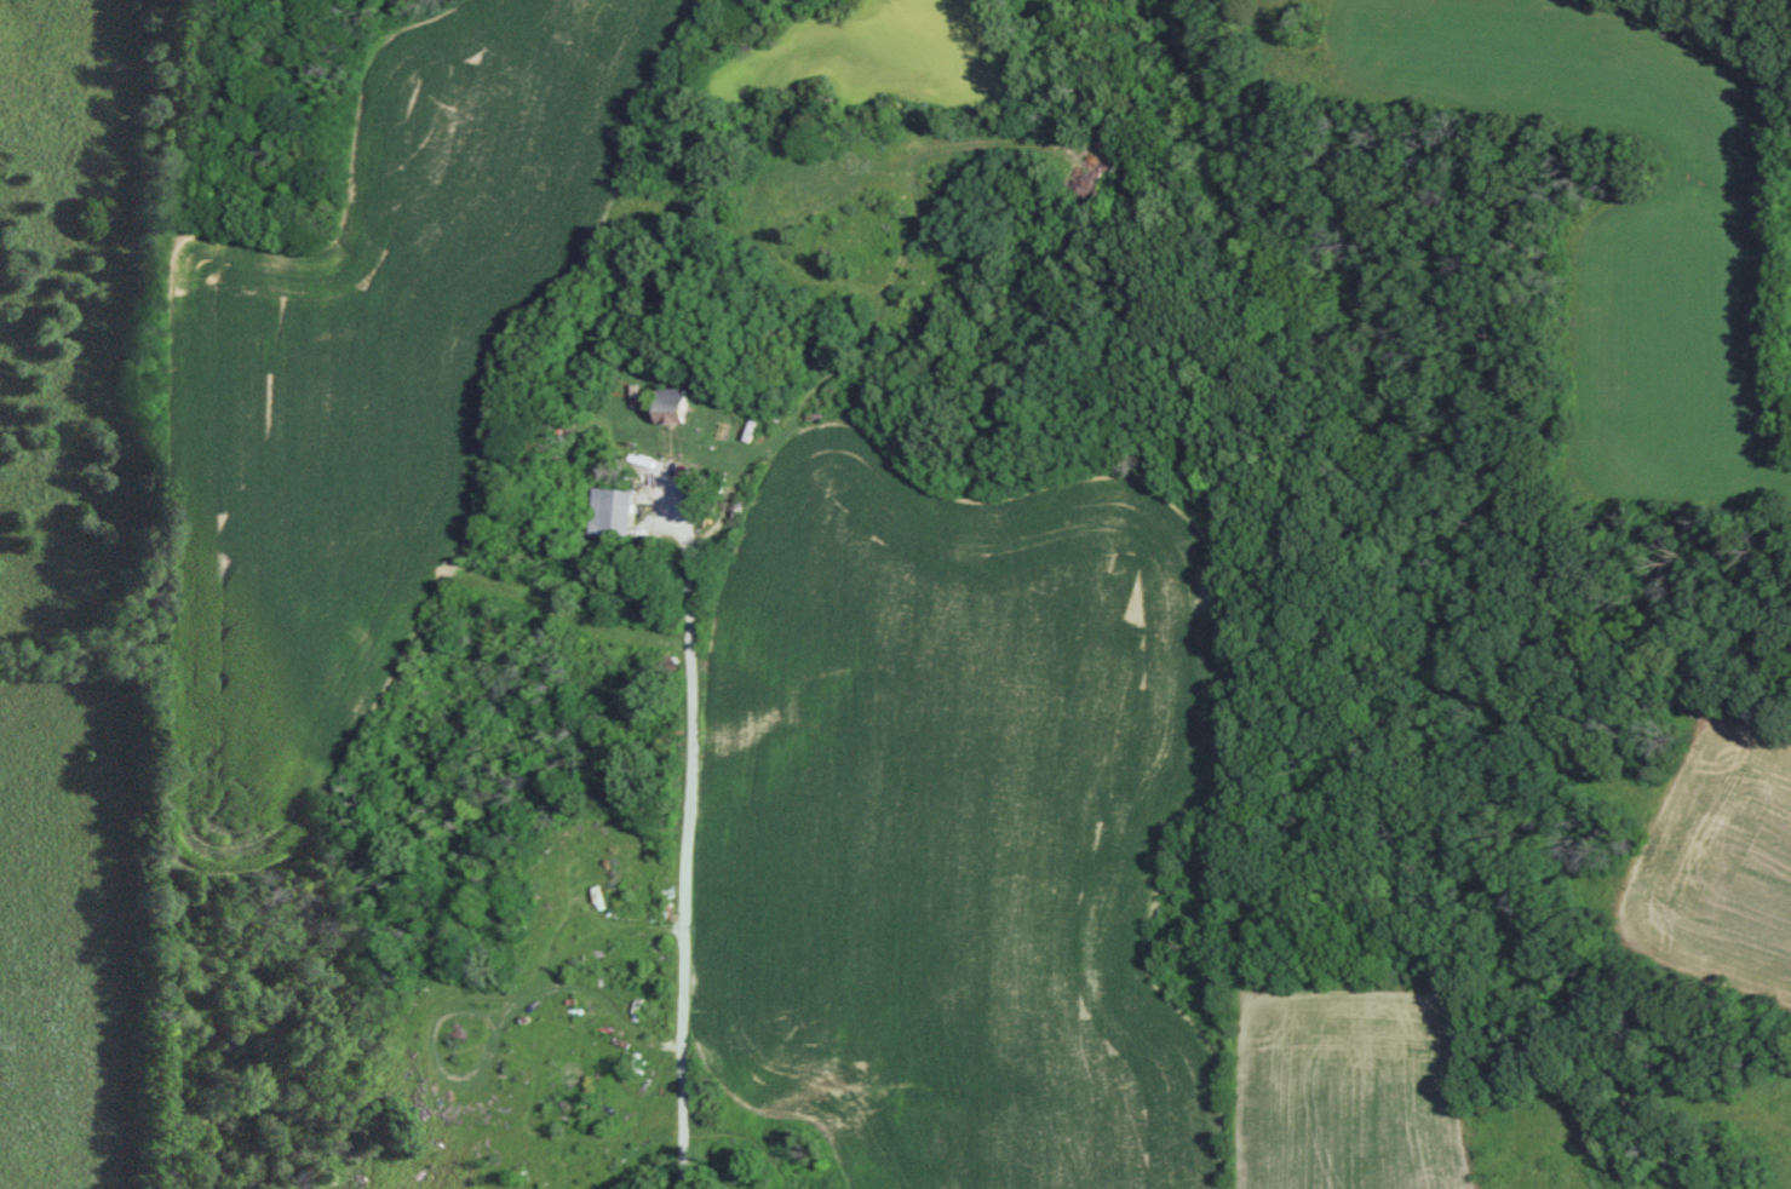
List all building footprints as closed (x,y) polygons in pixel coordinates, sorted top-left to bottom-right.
[(686,388),(652,388),(652,422),(686,422),(686,388)] [(632,489),(591,488),(590,532),(631,533),(632,489)]
